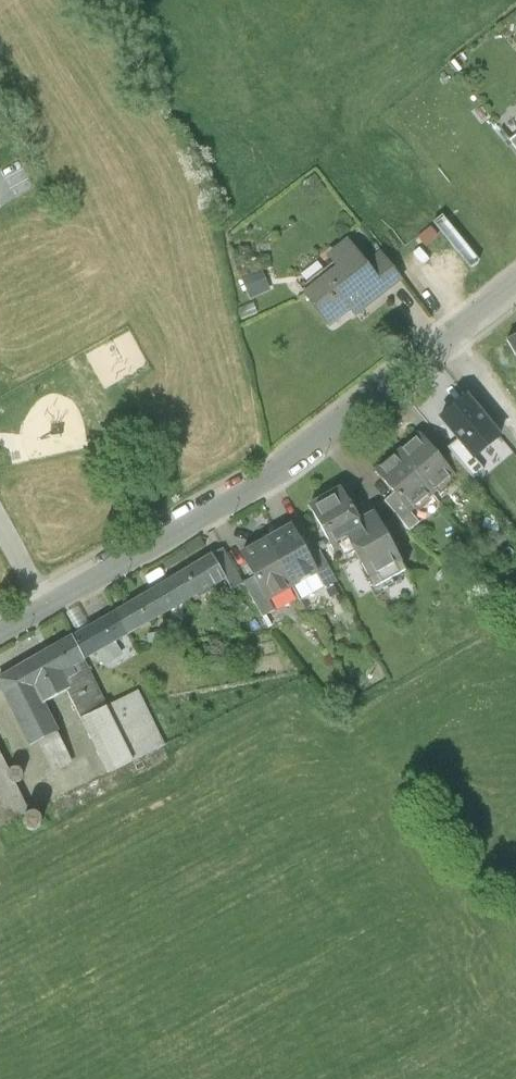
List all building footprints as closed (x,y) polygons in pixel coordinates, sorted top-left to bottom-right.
[(366,264),(349,243),(329,258),(339,270),(306,296),(329,326),(363,299),(368,305),(386,291),(365,265),(366,264)] [(366,264),(365,265),(386,291),(402,279),(381,253),(366,264)] [(263,293),(255,275),(243,280),(251,299),(263,293)] [(507,342),(515,357),(515,337),(507,342)] [(507,342),(490,351),(510,380),(515,377),(515,357),(507,342)] [(500,437),(467,397),(441,419),(458,440),(474,459),(500,437)] [(420,436),(399,454),(432,494),(453,476),(442,462),(420,436)] [(474,459),(458,440),(448,448),(452,454),(469,474),(473,479),(483,470),(474,459)] [(410,512),(432,494),(399,454),(377,472),(394,493),(410,512)] [(452,454),(442,462),(453,476),(459,482),(469,474),(452,454)] [(340,490),(310,507),(335,553),(350,544),(375,588),(405,572),(376,518),(371,516),(359,523),(352,511),(356,509),(349,498),(346,500),(340,490)] [(394,493),(385,502),(410,532),(420,523),(410,512),(394,493)] [(291,527),(267,541),(292,587),(316,573),(317,573),(308,558),(291,527)] [(268,600),(292,587),(267,541),(242,555),(254,577),(267,600),(268,600)] [(223,549),(212,556),(225,578),(232,591),(244,585),(243,584),(223,549)] [(320,552),(308,558),(317,573),(316,573),(325,589),(337,582),(320,552)] [(212,556),(117,612),(128,634),(196,595),(199,599),(214,590),(211,586),(225,578),(212,556)] [(325,589),(316,573),(292,587),(301,602),(325,589)] [(254,577),(243,584),(244,585),(263,618),(275,611),(268,600),(267,600),(254,577)] [(77,609),(66,615),(78,635),(89,629),(77,609)] [(128,634),(117,612),(89,629),(78,635),(73,638),(84,660),(94,654),(113,643),(128,634)] [(62,682),(66,680),(87,670),(82,661),(84,660),(73,638),(45,654),(57,676),(59,675),(62,682)] [(121,657),(113,643),(94,654),(102,668),(121,657)] [(66,680),(62,682),(59,675),(57,676),(45,654),(0,680),(0,684),(31,747),(40,743),(58,733),(43,705),(67,692),(71,689),(66,680)] [(106,708),(87,670),(66,680),(71,689),(67,692),(81,720),(94,714),(97,719),(109,714),(106,708)] [(137,693),(106,708),(109,714),(133,762),(164,747),(137,693)] [(133,762),(109,714),(97,719),(94,714),(81,720),(108,775),(133,762)] [(60,738),(58,733),(40,743),(54,772),(72,763),(63,745),(60,747),(56,740),(60,738)] [(0,767),(0,827),(8,823),(11,821),(14,820),(24,816),(0,767)] [(22,781),(23,779),(23,776),(23,774),(22,771),(20,770),(18,769),(15,768),(13,769),(11,770),(9,772),(8,774),(7,776),(8,779),(9,781),(12,783),(14,784),(17,784),(19,783),(22,781)] [(42,826),(42,822),(42,819),(39,816),(36,814),(33,813),(29,814),(26,816),(24,819),(23,823),(24,826),(26,829),(29,831),(33,832),(37,831),(40,829),(42,826)]
